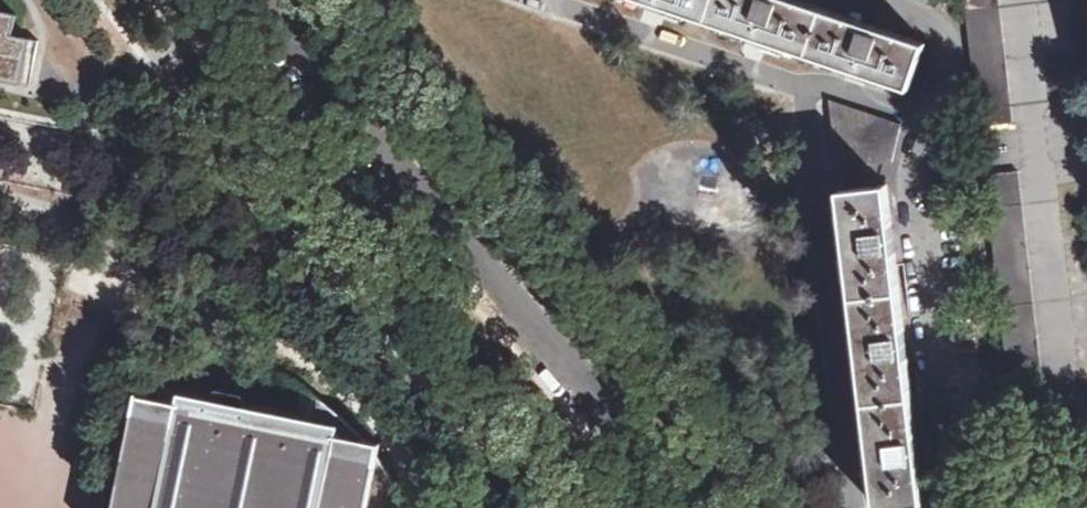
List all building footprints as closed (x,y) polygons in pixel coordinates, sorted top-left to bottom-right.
[(912,90),(928,45),(795,0),(647,0),(648,0),(657,3),(669,7),(747,34),(759,38),(768,41),(841,66),(858,71),(912,90)] [(981,126),(1014,123),(999,0),(966,0),(981,126)] [(30,86),(40,40),(13,35),(17,14),(0,10),(0,80),(30,86)] [(831,101),(839,170),(893,162),(901,123),(831,101)] [(986,175),(1010,385),(1006,422),(1049,436),(1020,171),(986,175)] [(879,507),(926,502),(889,184),(842,189),(849,246),(861,354),(874,460),(879,507)] [(399,487),(388,468),(379,454),(381,443),(368,440),(347,419),(327,402),(304,386),(298,412),(248,402),(244,393),(219,388),(212,395),(145,381),(136,398),(123,435),(113,474),(106,507),(409,507),(399,487)]
